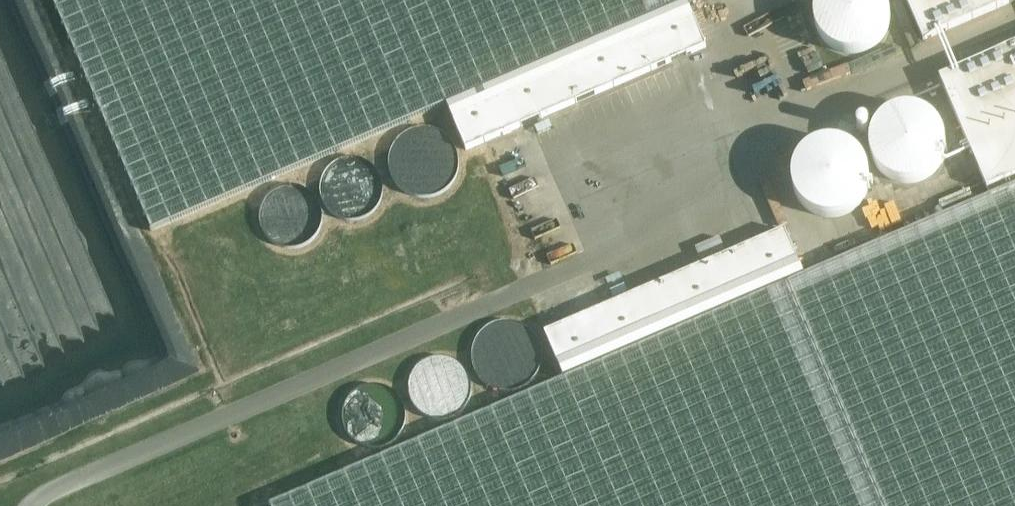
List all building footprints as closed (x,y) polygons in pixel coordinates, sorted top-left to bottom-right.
[(152,232),(447,106),(466,151),(706,48),(687,2),(693,0),(53,0),(152,232)] [(870,50),(876,47),(880,42),(884,37),(887,32),(889,25),(890,19),(890,13),(889,6),(886,0),(818,0),(816,5),(814,11),(814,18),(815,24),(817,30),(819,36),(823,41),(828,46),(833,50),(839,52),(845,54),(852,55),(858,54),(864,53),(870,50)] [(923,41),(1014,2),(1014,0),(906,0),(923,41)] [(735,42),(746,81),(771,74),(769,68),(798,60),(793,43),(813,37),(805,12),(782,19),(784,27),(735,42)] [(939,78),(987,190),(1014,178),(1014,46),(939,78)] [(905,184),(911,184),(918,183),(924,181),(930,178),(935,174),(939,169),(942,163),(945,157),(946,150),(946,144),(945,137),(943,131),(940,125),(936,120),(931,116),(925,112),(919,110),(913,108),(906,108),(900,109),(893,111),(888,114),(883,118),(878,122),(875,128),(872,133),(870,139),(870,146),(870,152),(872,158),(874,164),(878,170),(882,174),(887,178),(893,181),(899,183),(905,184)] [(713,110),(649,132),(652,141),(660,152),(690,142),(668,158),(677,185),(653,193),(660,212),(663,210),(696,187),(695,187),(716,172),(720,170),(737,158),(738,158),(755,146),(753,141),(734,115),(733,115),(710,132),(713,139),(678,151),(718,123),(713,110)] [(462,171),(462,165),(462,159),(460,154),(457,148),(454,143),(449,139),(443,136),(432,133),(427,133),(419,135),(413,138),(408,142),(405,146),(401,152),(399,159),(398,165),(399,171),(401,177),(403,182),(407,187),(411,190),(417,194),(423,196),(429,197),(435,197),(443,194),(450,190),(453,187),(457,182),(460,177),(462,171)] [(822,221),(829,221),(835,220),(841,218),(847,215),(852,210),(857,205),(860,200),(862,194),(864,187),(864,180),(863,174),(861,168),(857,162),(853,157),(848,152),(843,149),(837,146),(830,145),(824,145),(817,146),(811,148),(805,151),(800,154),(796,159),(792,164),(790,170),(788,176),(787,183),(788,189),(789,195),(792,201),(795,206),(799,211),(804,215),(810,218),(816,220),(822,221)] [(388,195),(389,189),(388,183),(386,177),(383,171),(380,168),(376,164),(369,160),(364,158),(358,157),(352,157),(346,159),(340,162),(335,166),(330,171),(327,176),(325,182),(325,189),(325,195),(327,200),(329,206),(334,211),(338,215),(343,218),(351,221),(357,221),(362,221),(370,218),(375,215),(380,211),(384,206),(387,200),(388,195)] [(514,182),(536,174),(533,165),(511,174),(514,182)] [(779,217),(786,214),(767,172),(760,175),(779,217)] [(805,276),(785,231),(545,334),(565,380),(270,505),(1014,505),(1014,186),(805,276)] [(324,226),(324,219),(324,213),(322,207),(319,202),(316,198),(312,194),(305,190),(299,188),(294,188),(288,188),(282,189),(276,192),(271,196),(266,202),(263,207),(261,213),(261,219),(261,226),(263,231),(266,238),(270,242),(274,245),(279,248),(284,250),(291,251),(296,251),(303,250),(310,247),(315,242),(319,238),(322,231),(324,226)] [(548,199),(524,205),(530,226),(554,219),(548,199)] [(543,365),(544,359),(543,353),(541,346),(538,342),(535,337),(531,334),(524,330),(516,328),(511,327),(507,328),(499,330),(492,334),(488,338),(483,344),(482,348),(480,354),(480,359),(480,365),(482,370),(485,376),(489,382),(493,385),(499,389),(506,391),(511,391),(517,391),(525,389),(530,385),(535,382),(539,376),(542,370),(543,365)] [(474,395),(474,390),(473,383),(472,377),(469,372),(466,368),(461,364),(455,360),(449,359),(444,358),(438,358),(431,360),(426,362),(420,367),(416,372),(413,377),(411,383),(410,389),(411,395),(412,401),(415,407),(419,412),(423,416),(429,419),(437,421),(442,422),(448,421),(456,419),(461,416),(465,412),(469,407),(472,401),(474,395)] [(409,424),(409,418),(409,412),(407,407),(405,401),(400,396),(396,392),(391,389),(386,387),(380,386),(373,386),(367,388),(360,391),(356,394),(351,400),(348,404),(346,411),(345,417),(346,423),(347,428),(349,433),(353,439),(358,443),(365,448),(371,449),(376,450),(382,450),(389,448),(394,445),(399,441),(404,436),(407,430),(409,424)]
